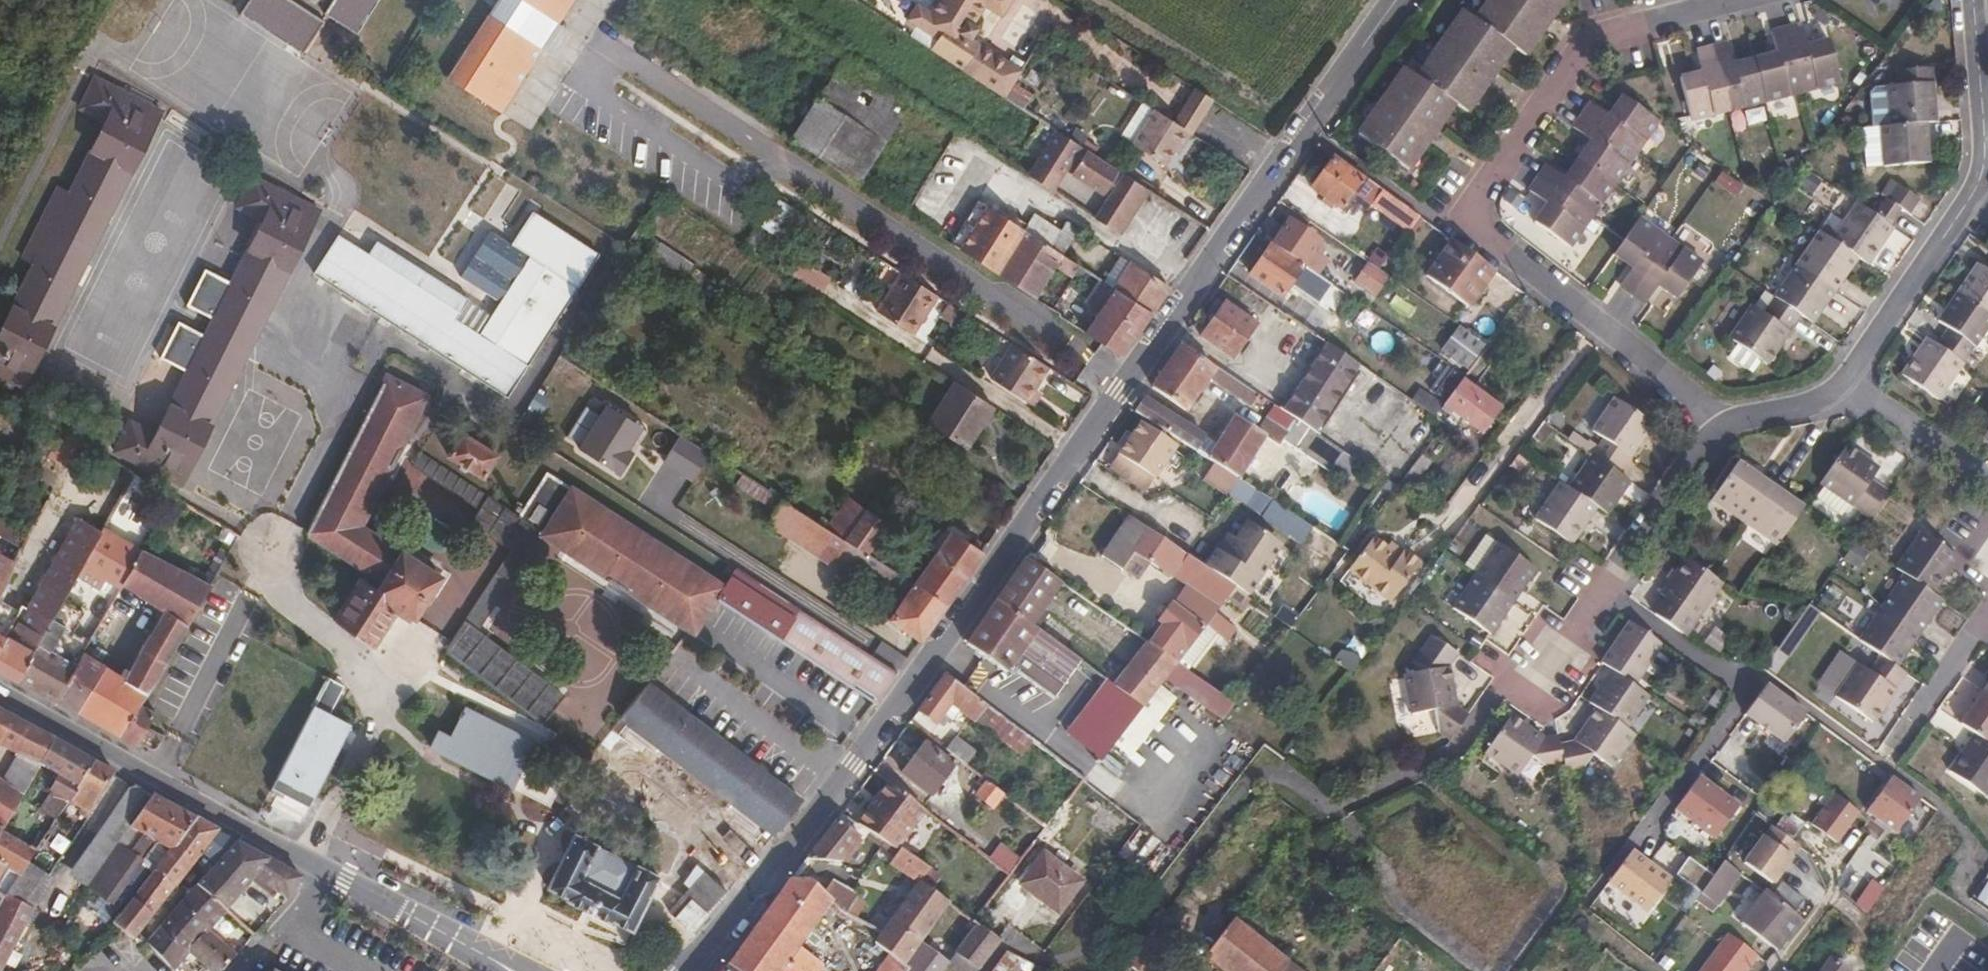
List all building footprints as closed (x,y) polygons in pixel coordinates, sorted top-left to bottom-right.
[(244,15),(307,55),(328,24),(324,22),(327,17),(359,36),(382,0),(254,0),(244,15)] [(548,45),(570,10),(575,2),(572,0),(500,0),(494,10),(548,45)] [(918,2),(908,18),(969,59),(963,71),(1005,98),(1021,71),(971,39),(978,26),(974,24),(966,19),(979,0),(915,0),(918,2)] [(979,0),(966,19),(974,24),(985,4),(979,0)] [(985,4),(1002,15),(1012,0),(979,0),(985,4)] [(1482,21),(1514,45),(1520,49),(1526,54),(1535,41),(1542,46),(1550,34),(1529,18),(1533,11),(1519,0),(1504,0),(1496,10),(1492,7),(1482,21)] [(1504,0),(1497,0),(1492,7),(1496,10),(1504,0)] [(1533,11),(1539,3),(1560,20),(1569,8),(1563,5),(1567,0),(1519,0),(1533,11)] [(1563,5),(1569,8),(1575,0),(1567,0),(1563,5)] [(1533,11),(1555,27),(1560,20),(1539,3),(1533,11)] [(514,100),(548,45),(494,10),(472,45),(469,43),(457,64),(514,100)] [(1452,46),(1474,63),(1480,56),(1502,73),(1511,61),(1505,57),(1514,45),(1482,21),(1469,11),(1460,23),(1466,28),(1452,46)] [(1550,34),(1555,27),(1533,11),(1529,18),(1550,34)] [(1564,30),(1569,25),(1564,21),(1559,27),(1564,30)] [(1790,26),(1806,90),(1844,80),(1832,38),(1819,42),(1820,48),(1813,50),(1812,44),(1806,22),(1790,26)] [(1460,23),(1446,42),(1452,46),(1466,28),(1460,23)] [(1569,25),(1564,30),(1572,35),(1576,30),(1569,25)] [(1768,101),(1806,90),(1790,26),(1774,31),(1779,52),(1781,58),(1773,60),(1772,54),(1756,58),(1768,101)] [(1542,46),(1535,41),(1526,54),(1533,58),(1542,46)] [(1452,46),(1446,42),(1433,60),(1438,64),(1452,46)] [(1713,46),(1730,111),(1768,101),(1756,58),(1741,63),(1742,69),(1736,70),(1734,64),(1728,42),(1713,46)] [(1520,49),(1514,45),(1505,57),(1511,61),(1520,49)] [(1474,63),(1452,46),(1438,64),(1433,60),(1422,76),(1454,100),(1460,104),(1466,108),(1476,94),(1483,99),(1491,88),(1469,71),(1474,63)] [(1695,120),(1730,111),(1713,46),(1699,50),(1704,71),(1706,78),(1700,80),(1698,73),(1684,77),(1695,120)] [(1781,58),(1779,52),(1772,54),(1773,60),(1781,58)] [(1474,63),(1497,80),(1502,73),(1480,56),(1474,63)] [(911,102),(844,58),(791,141),(859,185),(911,102)] [(1491,88),(1497,80),(1474,63),(1469,71),(1491,88)] [(514,100),(457,64),(445,82),(503,118),(514,100)] [(1392,102),(1416,119),(1421,112),(1443,128),(1451,117),(1446,112),(1454,100),(1422,76),(1410,67),(1400,81),(1405,85),(1392,102)] [(96,80),(80,112),(105,125),(68,197),(57,191),(22,259),(33,265),(0,332),(0,375),(23,387),(162,115),(96,80)] [(1400,81),(1387,98),(1392,102),(1405,85),(1400,81)] [(1887,86),(1892,127),(1926,124),(1938,123),(1933,82),(1887,86)] [(1192,88),(1181,105),(1199,116),(1209,99),(1192,88)] [(1513,101),(1517,95),(1508,89),(1505,94),(1513,101)] [(1483,99),(1476,94),(1466,108),(1473,113),(1483,99)] [(1523,100),(1517,95),(1513,101),(1520,105),(1523,100)] [(1377,120),(1392,102),(1387,98),(1373,117),(1377,120)] [(1460,104),(1454,100),(1446,112),(1451,117),(1460,104)] [(1586,119),(1637,156),(1659,126),(1625,100),(1617,112),(1621,115),(1616,121),(1612,118),(1596,106),(1586,119)] [(1411,126),(1416,119),(1392,102),(1377,120),(1373,117),(1363,130),(1407,163),(1417,149),(1425,154),(1432,143),(1411,126)] [(1188,134),(1199,116),(1181,105),(1169,123),(1184,132),(1188,134)] [(1169,123),(1152,112),(1130,146),(1161,166),(1184,132),(1169,123)] [(1421,112),(1416,119),(1438,136),(1443,128),(1421,112)] [(1621,115),(1617,112),(1612,118),(1616,121),(1621,115)] [(1438,136),(1416,119),(1411,126),(1432,143),(1438,136)] [(1637,156),(1586,119),(1577,131),(1593,143),(1598,147),(1594,152),(1589,149),(1580,161),(1615,186),(1637,156)] [(1930,163),(1926,124),(1892,127),(1881,127),(1882,134),(1865,135),(1865,167),(1930,163)] [(1144,188),(1053,129),(1043,144),(1034,160),(1056,175),(1062,167),(1072,151),(1079,154),(1068,171),(1099,191),(1109,176),(1116,180),(1106,195),(1102,202),(1127,217),(1144,188)] [(1598,147),(1593,143),(1589,149),(1594,152),(1598,147)] [(1425,154),(1417,149),(1407,163),(1414,168),(1425,154)] [(1079,154),(1072,151),(1062,167),(1068,171),(1079,154)] [(1468,166),(1472,160),(1463,153),(1459,159),(1468,166)] [(1362,178),(1333,155),(1312,186),(1326,197),(1324,201),(1333,207),(1336,203),(1341,207),(1362,178)] [(1056,175),(1034,160),(1024,175),(1047,189),(1056,175)] [(1592,218),(1615,186),(1580,161),(1571,175),(1575,178),(1571,183),(1567,180),(1550,167),(1541,180),(1592,218)] [(1575,178),(1571,175),(1567,180),(1571,183),(1575,178)] [(1116,180),(1109,176),(1099,191),(1106,195),(1116,180)] [(297,200),(253,177),(238,207),(266,222),(235,285),(203,269),(184,304),(217,319),(208,337),(177,322),(158,358),(190,372),(157,436),(129,422),(114,452),(179,486),(245,358),(320,212),(297,200)] [(1904,182),(1897,178),(1888,192),(1894,196),(1904,182)] [(1570,249),(1592,218),(1541,180),(1532,193),(1548,205),(1553,209),(1549,214),(1545,210),(1536,223),(1570,249)] [(1924,196),(1904,182),(1894,196),(1914,210),(1924,196)] [(1419,228),(1424,221),(1378,188),(1369,202),(1408,228),(1411,223),(1419,228)] [(1877,215),(1891,225),(1902,208),(1888,198),(1877,215)] [(990,206),(982,201),(951,245),(960,252),(990,206)] [(1127,217),(1102,202),(1092,217),(1116,233),(1127,217)] [(1894,228),(1891,225),(1877,215),(1873,213),(1857,202),(1832,238),(1859,257),(1869,264),(1894,228)] [(1553,209),(1548,205),(1545,210),(1549,214),(1553,209)] [(999,277),(1027,231),(990,206),(960,252),(999,277)] [(468,304),(438,286),(376,247),(369,261),(336,241),(314,280),(409,339),(508,399),(543,342),(596,257),(531,215),(511,247),(489,236),(463,276),(503,300),(497,313),(493,319),(481,339),(456,324),(468,304)] [(1037,216),(1027,231),(1053,247),(1062,233),(1037,216)] [(1269,243),(1302,265),(1319,276),(1324,267),(1327,262),(1312,252),(1317,244),(1302,234),(1304,230),(1286,219),(1269,243)] [(1619,287),(1632,297),(1671,243),(1641,221),(1625,242),(1614,258),(1626,267),(1629,262),(1634,267),(1631,271),(1619,287)] [(1053,247),(1061,253),(1076,229),(1068,224),(1062,233),(1053,247)] [(1062,253),(1061,253),(1053,247),(1027,231),(999,277),(1032,299),(1055,265),(1062,253)] [(1836,290),(1859,257),(1832,238),(1823,231),(1800,264),(1836,290)] [(1475,257),(1451,239),(1427,274),(1468,303),(1492,269),(1475,257)] [(1302,265),(1269,243),(1268,242),(1248,274),(1283,298),(1295,281),(1293,279),(1298,271),(1302,265)] [(1671,243),(1632,297),(1644,305),(1655,288),(1659,284),(1665,289),(1662,293),(1675,302),(1702,266),(1671,243)] [(690,266),(658,246),(648,262),(681,283),(690,266)] [(1081,265),(1062,253),(1055,265),(1073,276),(1081,265)] [(1397,260),(1390,255),(1383,264),(1379,270),(1389,278),(1399,284),(1409,269),(1397,260)] [(822,293),(830,278),(794,261),(787,276),(822,293)] [(1956,290),(1987,312),(1987,266),(1987,268),(1976,261),(1956,290)] [(1634,267),(1629,262),(1626,267),(1631,271),(1634,267)] [(1116,287),(1151,310),(1167,286),(1131,264),(1116,287)] [(1813,324),(1836,290),(1800,264),(1776,297),(1802,316),(1813,324)] [(1316,282),(1320,277),(1319,276),(1302,265),(1298,271),(1316,282)] [(1388,280),(1368,266),(1358,280),(1378,294),(1388,280)] [(1324,267),(1319,276),(1320,277),(1332,284),(1345,293),(1348,295),(1353,287),(1324,267)] [(939,296),(902,273),(877,311),(913,336),(939,296)] [(1323,296),(1332,284),(1320,277),(1316,282),(1312,289),(1323,296)] [(1151,310),(1116,287),(1102,279),(1089,299),(1101,307),(1085,333),(1120,356),(1151,310)] [(1321,328),(1345,293),(1332,284),(1323,296),(1308,319),(1321,328)] [(1665,289),(1659,284),(1655,288),(1662,293),(1665,289)] [(1222,301),(1246,315),(1254,302),(1230,288),(1222,301)] [(1987,323),(1987,312),(1956,290),(1936,319),(1947,327),(1936,342),(1962,360),(1987,323)] [(1768,366),(1802,316),(1776,297),(1765,313),(1753,306),(1730,339),(1768,366)] [(1253,323),(1223,302),(1201,335),(1231,356),(1253,323)] [(960,310),(949,303),(941,317),(951,325),(960,310)] [(493,319),(468,304),(456,324),(481,339),(493,319)] [(1488,346),(1459,326),(1450,338),(1477,359),(1488,346)] [(1962,360),(1936,342),(1926,335),(1901,372),(1937,397),(1962,360)] [(1360,364),(1322,338),(1277,404),(1300,420),(1316,431),(1350,380),(1360,364)] [(1049,368),(1015,345),(992,381),(1027,403),(1049,368)] [(1209,373),(1212,368),(1178,347),(1152,385),(1186,407),(1209,373)] [(1212,368),(1209,373),(1253,402),(1260,392),(1215,364),(1212,368)] [(385,580),(398,556),(355,529),(428,394),(391,374),(307,533),(385,580)] [(1501,409),(1461,381),(1442,409),(1458,420),(1461,417),(1484,433),(1501,409)] [(995,408),(958,384),(931,427),(968,450),(995,408)] [(1211,461),(1237,477),(1265,433),(1258,429),(1235,414),(1217,442),(1144,397),(1134,412),(1211,461)] [(1592,457),(1618,475),(1651,427),(1614,400),(1590,434),(1603,443),(1592,457)] [(643,429),(601,403),(574,446),(616,472),(643,429)] [(1287,439),(1300,420),(1277,404),(1275,403),(1258,429),(1265,433),(1283,445),(1287,439)] [(1300,420),(1287,439),(1323,463),(1335,444),(1316,431),(1300,420)] [(1176,446),(1138,423),(1116,455),(1155,480),(1176,446)] [(486,455),(453,434),(440,455),(474,476),(486,455)] [(708,454),(678,435),(660,462),(690,481),(708,454)] [(1882,464),(1849,441),(1822,478),(1873,515),(1892,489),(1874,476),(1882,464)] [(1350,455),(1335,444),(1323,463),(1339,473),(1350,455)] [(503,547),(520,519),(411,453),(402,466),(470,510),(463,523),(503,547)] [(1155,480),(1116,455),(1108,468),(1147,493),(1155,480)] [(1618,475),(1592,457),(1570,489),(1595,507),(1605,514),(1628,482),(1618,475)] [(1713,497),(1745,520),(1772,482),(1740,460),(1713,497)] [(1237,477),(1211,461),(1200,479),(1225,496),(1228,491),(1237,477)] [(690,635),(714,599),(723,586),(551,470),(520,519),(503,547),(474,599),(446,651),(493,686),(542,723),(562,696),(478,632),(534,533),(684,631),(690,635)] [(762,485),(743,473),(739,479),(757,492),(762,485)] [(1247,503),(1256,490),(1237,477),(1228,491),(1247,503)] [(1595,507),(1570,489),(1558,481),(1532,520),(1569,545),(1595,507)] [(1804,505),(1772,482),(1745,520),(1778,543),(1804,505)] [(920,639),(943,606),(914,586),(867,555),(847,541),(829,529),(762,485),(757,492),(755,495),(777,510),(770,523),(832,564),(836,556),(894,594),(902,600),(890,619),(920,639)] [(1271,500),(1256,490),(1247,503),(1262,513),(1271,500)] [(866,513),(848,500),(829,529),(847,541),(866,513)] [(1345,547),(1271,500),(1262,513),(1261,514),(1334,561),(1345,547)] [(847,541),(867,555),(873,547),(886,526),(866,513),(847,541)] [(1170,575),(1186,552),(1158,533),(1129,514),(1103,554),(1121,567),(1132,549),(1170,575)] [(31,606),(25,603),(23,608),(6,636),(0,633),(0,673),(16,682),(43,635),(54,615),(85,559),(103,527),(80,515),(31,606)] [(1158,533),(1186,552),(1238,587),(1270,539),(1251,526),(1242,539),(1236,548),(1226,564),(1195,545),(1200,536),(1170,516),(1158,533)] [(29,535),(10,523),(0,517),(0,598),(29,535)] [(125,582),(144,549),(104,525),(103,527),(85,559),(125,582)] [(1907,572),(1933,590),(1951,566),(1959,555),(1937,539),(1924,529),(1898,565),(1907,572)] [(914,586),(943,606),(986,546),(970,536),(967,541),(950,531),(919,578),(914,586)] [(1346,567),(1379,592),(1408,553),(1401,548),(1396,555),(1383,546),(1370,535),(1346,567)] [(1231,546),(1236,548),(1242,539),(1237,536),(1231,546)] [(1401,548),(1389,539),(1383,546),(1396,555),(1401,548)] [(1473,578),(1510,603),(1532,571),(1495,545),(1473,578)] [(919,578),(873,547),(867,555),(914,586),(919,578)] [(79,662),(55,703),(134,747),(137,743),(157,713),(148,708),(215,589),(144,549),(125,582),(122,587),(163,611),(123,676),(92,658),(95,652),(87,648),(79,662)] [(1170,601),(1211,629),(1224,610),(1239,588),(1238,587),(1186,552),(1170,575),(1182,584),(1170,601)] [(1408,553),(1379,592),(1389,599),(1418,561),(1408,553)] [(1710,570),(1688,554),(1662,591),(1672,598),(1661,614),(1688,634),(1725,580),(1710,570)] [(398,556),(385,580),(360,626),(351,643),(369,653),(396,610),(411,619),(436,579),(398,556)] [(1024,560),(996,600),(1077,659),(1083,664),(1096,646),(1043,607),(1060,583),(1024,560)] [(714,599),(779,641),(798,610),(735,568),(723,586),(714,599)] [(1883,606),(1920,632),(1944,598),(1933,590),(1907,572),(1883,606)] [(1510,603),(1473,578),(1451,610),(1487,636),(1510,603)] [(902,600),(894,594),(881,614),(890,619),(902,600)] [(0,614),(0,633),(6,636),(23,608),(9,600),(0,614)] [(1050,696),(1077,659),(996,600),(965,642),(1003,671),(1008,665),(1050,696)] [(1186,666),(1211,629),(1170,601),(1158,619),(1162,622),(1150,642),(1174,658),(1186,666)] [(1794,660),(1819,612),(1805,605),(1779,653),(1794,660)] [(1859,638),(1882,653),(1897,664),(1920,632),(1883,606),(1859,638)] [(798,610),(779,641),(875,701),(894,673),(798,610)] [(1224,610),(1211,629),(1223,636),(1230,641),(1242,622),(1224,610)] [(43,635),(16,682),(55,703),(79,662),(61,652),(51,647),(65,621),(54,615),(43,635)] [(1612,670),(1633,684),(1663,642),(1630,619),(1610,648),(1600,662),(1612,670)] [(76,626),(65,621),(51,647),(61,652),(76,626)] [(1223,636),(1211,629),(1186,666),(1199,674),(1223,636)] [(1458,653),(1431,633),(1412,659),(1415,671),(1404,672),(1411,711),(1434,708),(1437,729),(1451,738),(1469,711),(1456,702),(1449,664),(1458,653)] [(1150,642),(1145,639),(1128,663),(1155,684),(1174,658),(1150,642)] [(1908,672),(1897,664),(1882,653),(1870,670),(1858,662),(1836,694),(1873,720),(1908,672)] [(1155,684),(1128,663),(1112,685),(1139,706),(1155,684)] [(1633,684),(1612,670),(1589,701),(1599,707),(1628,726),(1649,695),(1633,684)] [(1112,685),(1094,672),(1038,746),(1081,779),(1083,780),(1105,751),(1139,706),(1112,685)] [(983,703),(943,673),(916,709),(935,723),(937,720),(942,724),(946,720),(950,723),(958,713),(970,722),(972,719),(983,703)] [(317,706),(315,709),(327,715),(331,709),(342,688),(331,681),(317,706)] [(1761,721),(1773,731),(1786,742),(1808,711),(1770,681),(1747,710),(1761,721)] [(799,801),(644,683),(618,717),(774,834),(799,801)] [(1974,735),(1987,745),(1987,694),(1982,690),(1959,724),(1974,735)] [(1031,740),(983,703),(972,719),(1019,755),(1031,740)] [(1577,740),(1561,743),(1564,760),(1567,774),(1584,772),(1596,753),(1614,766),(1637,733),(1628,726),(1599,707),(1577,740)] [(23,755),(40,766),(54,738),(0,708),(0,741),(23,755)] [(533,743),(463,708),(449,737),(437,732),(428,749),(510,789),(533,743)] [(349,727),(327,715),(315,709),(285,765),(277,780),(312,799),(349,727)] [(1548,764),(1564,760),(1561,743),(1559,733),(1543,735),(1510,713),(1484,749),(1516,772),(1530,752),(1548,764)] [(1758,725),(1770,734),(1773,731),(1761,721),(1758,725)] [(984,757),(955,735),(946,747),(975,769),(984,757)] [(1974,735),(1948,772),(1982,796),(1987,788),(1987,745),(1974,735)] [(93,760),(54,738),(40,766),(58,776),(49,790),(69,800),(93,760)] [(952,764),(923,742),(902,770),(930,793),(952,764)] [(40,766),(23,755),(5,785),(23,795),(40,766)] [(116,773),(93,760),(69,800),(91,813),(116,773)] [(1743,801),(1703,772),(1678,805),(1719,834),(1743,801)] [(1005,791),(981,774),(976,782),(982,786),(977,793),(993,806),(1005,791)] [(1921,800),(1893,777),(1866,812),(1886,827),(1895,834),(1921,800)] [(0,782),(0,828),(3,830),(23,795),(5,785),(0,782)] [(924,809),(889,782),(857,823),(866,829),(883,841),(895,848),(924,809)] [(1824,796),(1807,783),(1783,819),(1799,830),(1824,796)] [(72,875),(90,888),(119,846),(155,795),(135,784),(72,875)] [(1857,812),(1834,794),(1830,800),(1813,826),(1834,843),(1849,822),(1857,812)] [(155,844),(171,853),(198,819),(155,795),(119,846),(140,862),(145,856),(155,844)] [(91,813),(69,800),(43,833),(33,848),(18,872),(7,894),(35,907),(91,813)] [(857,823),(840,813),(835,819),(861,836),(866,829),(857,823)] [(238,843),(198,819),(171,853),(160,866),(156,871),(175,886),(204,851),(218,865),(238,843)] [(861,836),(835,819),(805,857),(843,860),(845,855),(851,858),(863,841),(859,838),(861,836)] [(4,863),(18,872),(33,848),(3,830),(0,836),(0,860),(4,863)] [(661,875),(573,833),(549,883),(545,890),(632,934),(661,875)] [(1790,857),(1763,838),(1744,864),(1771,884),(1790,857)] [(238,843),(218,865),(198,886),(225,910),(243,890),(252,879),(256,875),(267,884),(286,901),(301,879),(238,843)] [(1018,860),(998,845),(988,857),(1008,873),(1018,860)] [(107,900),(140,862),(119,846),(90,888),(107,900)] [(1609,880),(1649,909),(1673,876),(1633,847),(1609,880)] [(892,861),(918,881),(922,884),(932,870),(902,848),(900,851),(892,861)] [(145,856),(140,862),(155,873),(156,871),(160,866),(145,856)] [(1081,883),(1043,856),(1020,885),(1058,913),(1081,883)] [(1740,874),(1724,863),(1699,898),(1715,909),(1740,874)] [(722,892),(694,865),(679,882),(684,887),(680,893),(685,898),(669,916),(685,932),(722,892)] [(155,873),(116,920),(133,935),(175,886),(156,871),(155,873)] [(267,884),(256,875),(252,879),(263,888),(267,884)] [(802,940),(814,948),(820,939),(809,931),(828,902),(831,898),(824,892),(805,877),(791,878),(733,963),(726,970),(782,970),(802,940)] [(835,879),(824,892),(831,898),(828,902),(844,913),(857,893),(835,879)] [(908,966),(925,943),(953,906),(922,884),(918,881),(900,907),(879,935),(873,943),(890,954),(908,966)] [(1866,904),(1880,884),(1875,881),(1858,905),(1863,909),(1866,904)] [(1880,884),(1866,904),(1870,906),(1884,887),(1880,884)] [(225,910),(198,886),(188,897),(179,907),(206,932),(225,910)] [(900,907),(861,887),(857,893),(844,913),(879,935),(900,907)] [(271,917),(243,890),(225,910),(254,935),(271,917)] [(35,907),(7,894),(0,907),(0,970),(3,970),(35,907)] [(1799,919),(1763,894),(1740,927),(1776,953),(1799,919)] [(179,907),(147,941),(172,969),(190,950),(209,970),(220,970),(233,957),(206,932),(179,907)] [(65,922),(69,917),(62,912),(51,919),(43,932),(53,939),(57,934),(65,922)] [(72,919),(69,917),(65,922),(57,934),(53,939),(62,947),(72,931),(72,919)] [(117,953),(133,935),(116,920),(113,918),(96,936),(117,953)] [(1289,962),(1263,942),(1234,920),(1194,970),(1204,970),(1211,963),(1222,970),(1282,970),(1289,962)] [(925,943),(908,966),(905,970),(974,970),(998,939),(976,923),(959,946),(963,949),(953,963),(925,943)] [(1732,940),(1718,930),(1710,943),(1722,953),(1732,940)] [(1147,940),(1143,946),(1128,965),(1135,970),(1142,970),(1159,950),(1147,940)] [(1732,940),(1722,953),(1718,959),(1714,957),(1707,966),(1711,969),(1710,970),(1739,970),(1751,954),(1732,940)] [(1974,970),(1987,970),(1987,952),(1974,970)] [(908,966),(890,954),(878,970),(905,970),(908,966)] [(1830,960),(1822,970),(1844,970),(1830,960)] [(1282,970),(1301,970),(1289,962),(1282,970)]
